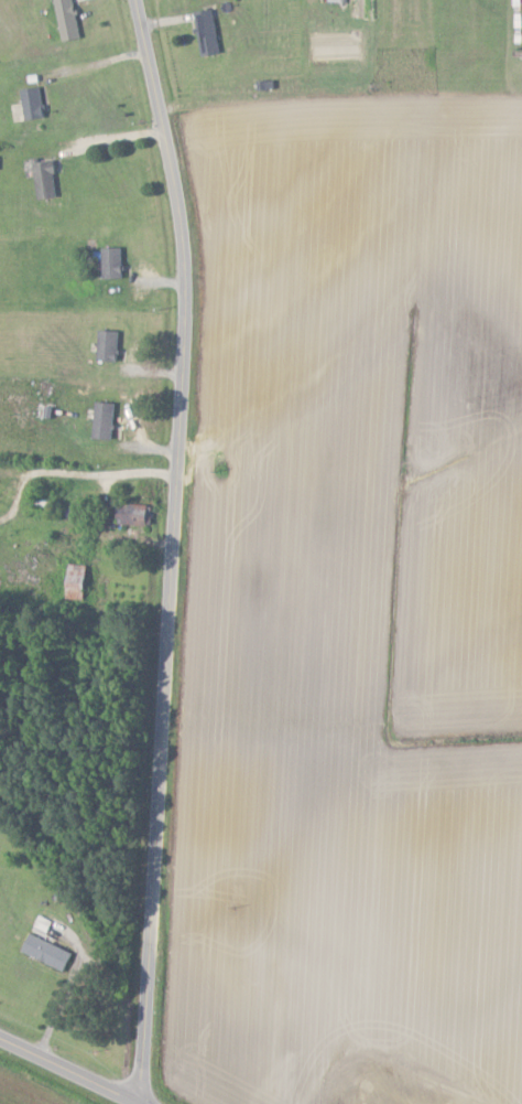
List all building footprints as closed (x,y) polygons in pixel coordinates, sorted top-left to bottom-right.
[(65,42),(83,38),(75,0),(56,0),(65,42)] [(197,12),(204,57),(223,54),(216,9),(197,12)] [(48,118),(42,87),(22,90),(27,121),(48,118)] [(60,198),(56,159),(35,161),(39,200),(60,198)] [(126,248),(106,249),(106,279),(127,278),(126,248)] [(121,362),(122,332),(101,331),(101,362),(121,362)] [(116,440),(117,404),(98,403),(97,439),(116,440)] [(153,506),(122,505),(121,525),(152,527),(153,506)] [(87,600),(88,565),(69,564),(68,599),(87,600)] [(67,971),(75,952),(31,932),(22,950),(67,971)]
